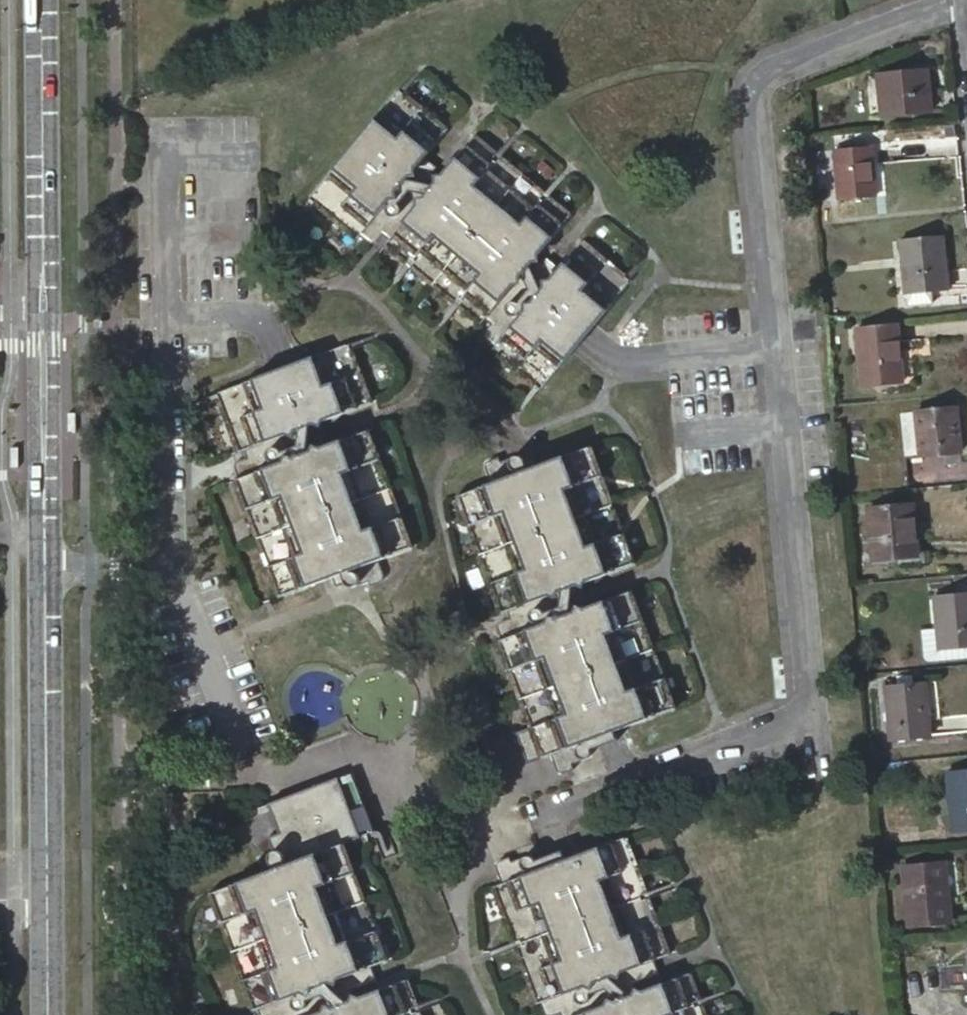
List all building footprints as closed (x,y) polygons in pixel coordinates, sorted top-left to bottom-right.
[(873,68),(877,109),(928,103),(923,62),(873,68)] [(354,239),(357,235),(387,198),(413,168),(423,156),(446,129),(396,89),(306,199),(354,239)] [(381,246),(480,324),(570,215),(472,136),(381,246)] [(831,144),(836,191),(873,189),(869,140),(831,144)] [(434,167),(423,156),(413,168),(425,178),(434,167)] [(396,206),(387,198),(357,235),(366,243),(369,244),(370,244),(371,243),(373,242),(396,213),(396,206)] [(900,235),(905,288),(923,286),(923,292),(931,291),(930,286),(948,284),(943,231),(900,235)] [(491,349),(539,387),(628,276),(582,238),(559,267),(549,278),(525,308),(494,346),(491,349)] [(536,267),(549,278),(559,267),(546,256),(536,267)] [(485,338),(494,346),(525,308),(520,304),(518,303),(516,302),(513,302),(511,302),(509,302),(507,303),(505,304),(485,330),(485,338)] [(858,323),(863,379),(902,376),(897,320),(858,323)] [(214,395),(237,452),(370,402),(348,344),(214,395)] [(912,405),(917,448),(957,445),(953,401),(912,405)] [(234,479),(278,595),(335,574),(343,570),(377,558),(412,544),(368,428),(282,460),(237,477),(234,479)] [(457,490),(501,607),(636,556),(591,440),(535,461),(528,463),(491,477),(457,490)] [(232,465),(237,477),(282,460),(280,455),(278,451),(274,449),(269,448),(240,458),(234,461),(232,465)] [(486,465),(491,477),(528,463),(524,454),(523,452),(522,451),(520,450),(518,449),(515,449),(514,449),(500,455),(498,449),(491,453),(488,455),(486,457),(485,458),(485,460),(485,462),(486,465)] [(530,451),(524,454),(528,463),(535,461),(530,451)] [(866,503),(870,552),(912,549),(907,499),(866,503)] [(382,572),(377,558),(343,570),(346,581),(348,583),(350,584),(352,585),(354,585),(356,584),(358,583),(369,579),(371,585),(379,582),(381,581),(382,579),(383,578),(383,575),(382,572)] [(346,581),(343,570),(335,574),(339,584),(346,581)] [(937,642),(966,640),(966,584),(933,586),(937,642)] [(530,723),(542,753),(547,750),(583,737),(593,733),(675,702),(630,585),(546,617),(502,635),(497,637),(530,723)] [(498,623),(502,635),(546,617),(542,607),(540,604),(538,604),(534,605),(501,617),(500,619),(498,621),(498,623)] [(885,679),(890,734),(928,731),(924,677),(885,679)] [(528,758),(542,753),(530,723),(516,728),(528,758)] [(522,760),(528,758),(516,728),(510,729),(522,760)] [(583,737),(587,745),(596,741),(593,733),(583,737)] [(587,745),(583,737),(547,750),(553,766),(556,768),(559,769),(570,764),(567,760),(583,754),(585,753),(586,751),(587,749),(587,747),(587,745)] [(953,825),(966,824),(966,765),(948,766),(953,825)] [(264,864),(268,872),(339,845),(369,834),(346,774),(264,806),(275,835),(267,838),(273,852),(267,854),(265,855),(264,858),(263,860),(263,861),(264,864)] [(534,1006),(539,1004),(583,987),(620,972),(651,960),(668,953),(624,835),(544,867),(534,871),(500,884),(489,888),(534,1006)] [(261,840),(267,854),(273,852),(267,838),(261,840)] [(339,845),(268,872),(261,874),(203,896),(251,1012),(254,1011),(281,1000),(336,979),(367,967),(384,960),(339,845)] [(494,868),(500,884),(534,871),(531,861),(531,860),(517,857),(508,861),(506,857),(504,858),(499,860),(496,862),(494,864),(493,866),(494,868)] [(540,857),(531,861),(534,871),(544,867),(540,857)] [(901,860),(905,918),(948,915),(946,891),(941,891),(939,857),(901,860)] [(258,866),(261,874),(268,872),(264,864),(258,866)] [(657,974),(651,960),(620,972),(627,986),(657,974)] [(373,983),(367,967),(336,979),(343,994),(373,983)] [(687,971),(575,1014),(704,1014),(687,971)] [(404,981),(317,1014),(417,1014),(404,981)] [(583,987),(539,1004),(542,1012),(543,1014),(560,1014),(580,1007),(581,1006),(584,1003),(585,1001),(587,999),(587,997),(583,987)] [(281,1000),(254,1011),(255,1014),(286,1014),(286,1013),(281,1000)]
